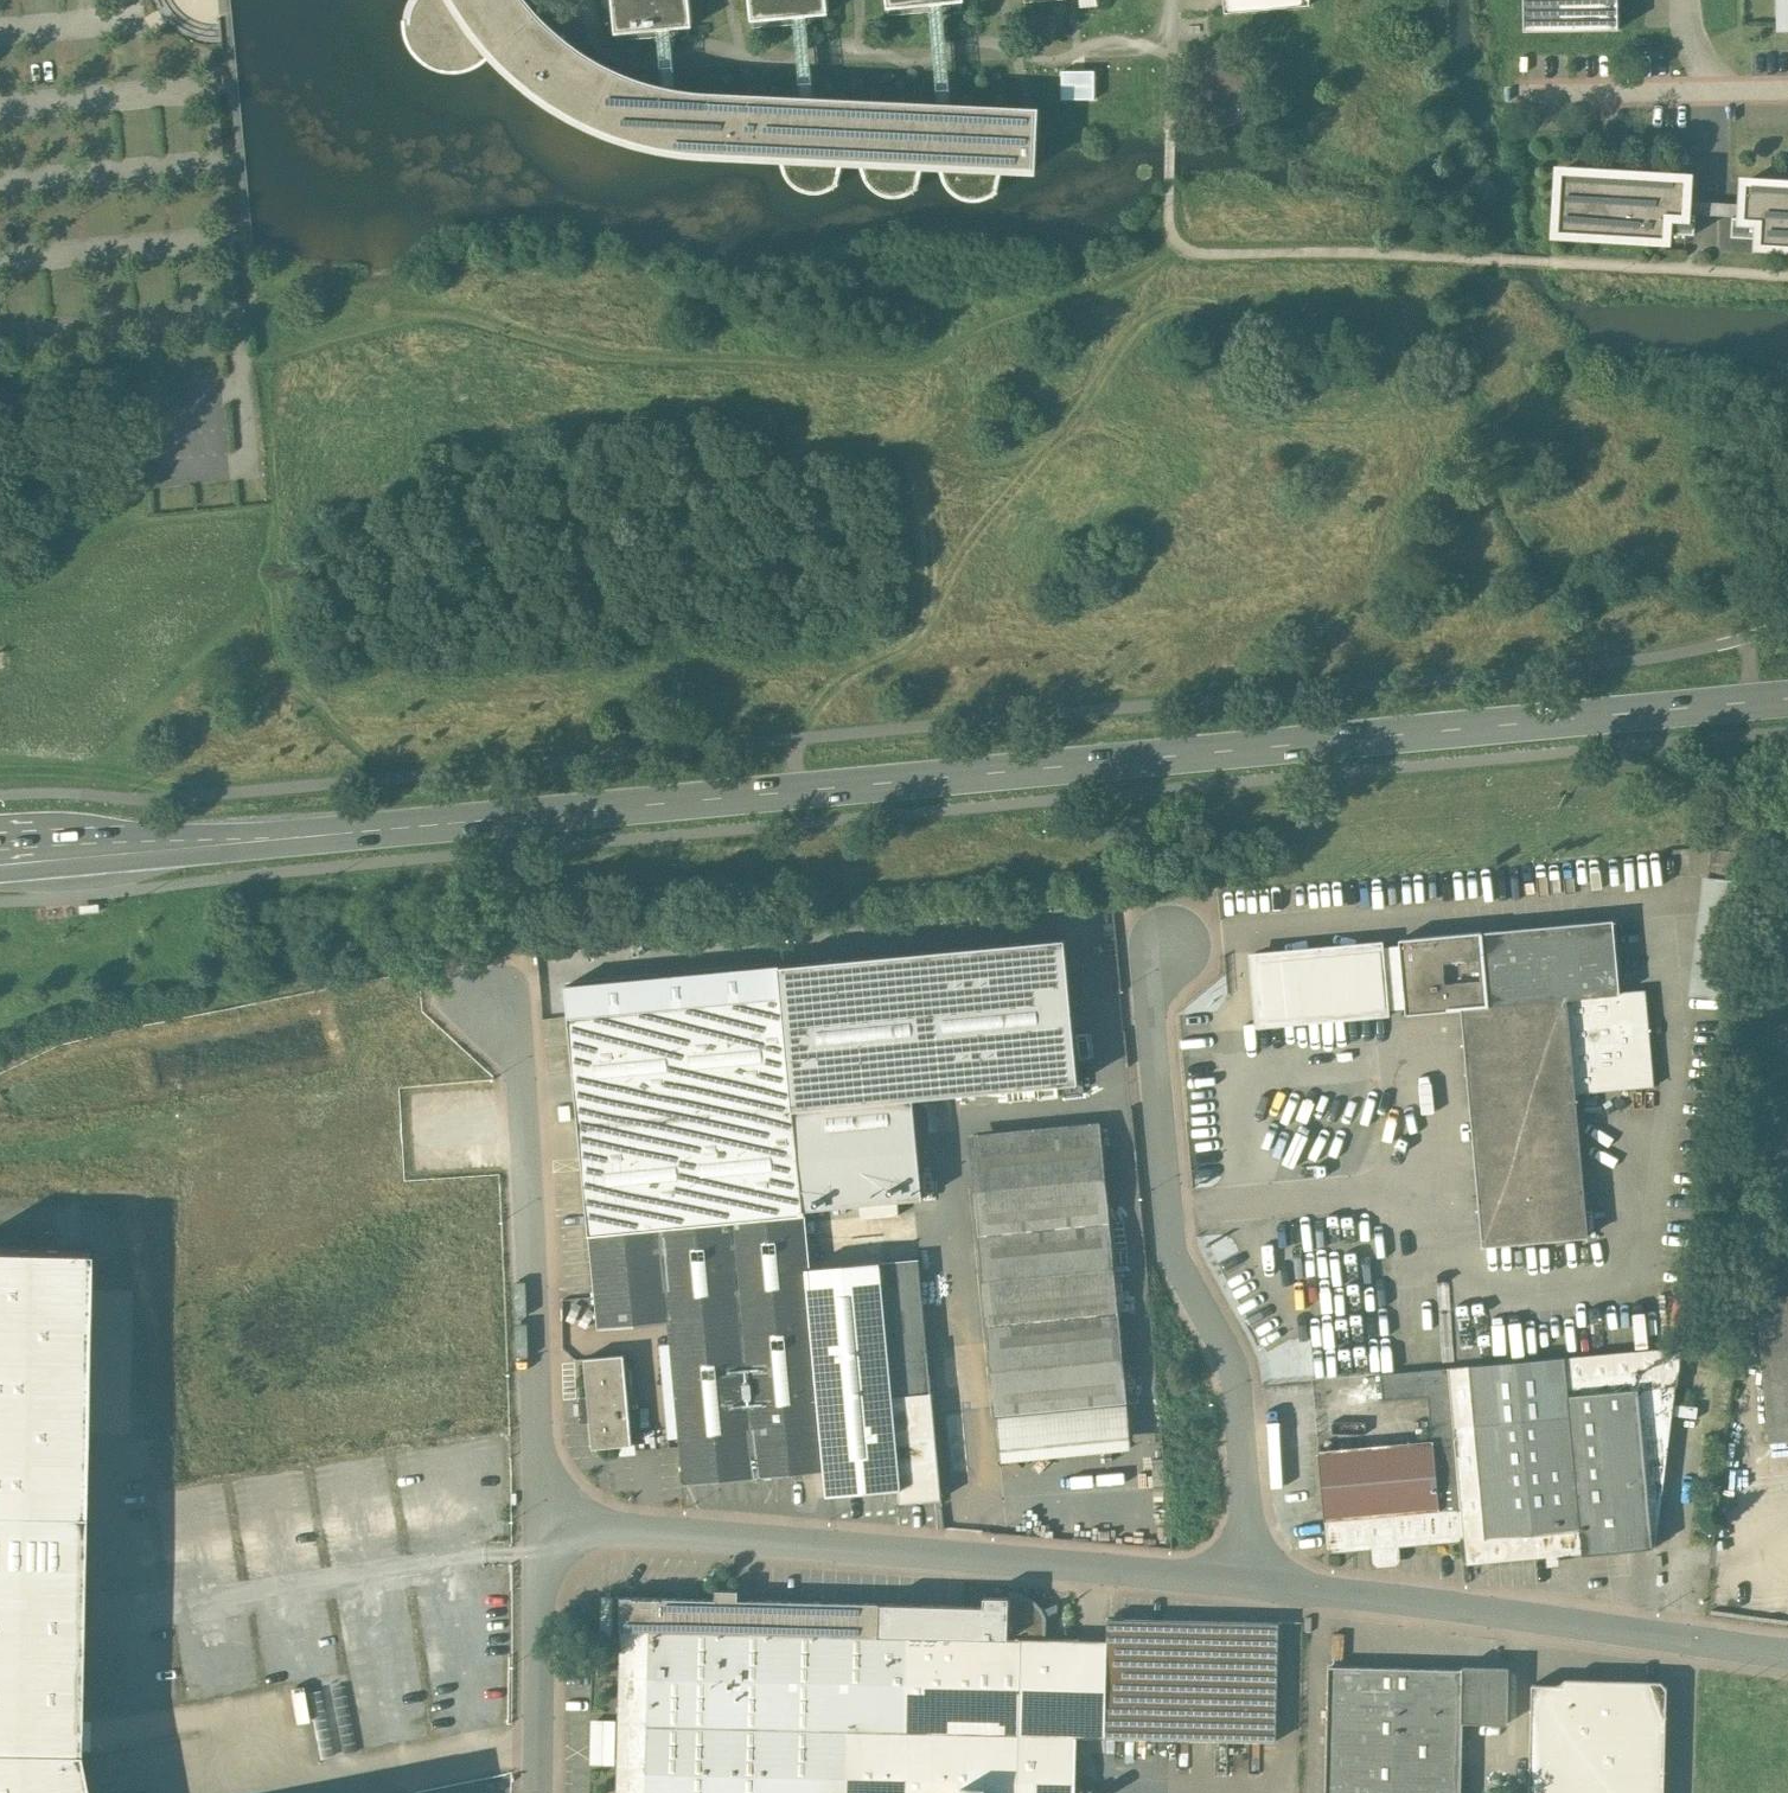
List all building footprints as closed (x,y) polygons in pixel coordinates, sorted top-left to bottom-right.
[(695,95),(678,92),(677,92),(663,89),(653,87),(637,82),(614,72),(594,62),(578,51),(565,42),(554,32),(543,21),(533,11),(524,0),(420,0),(418,3),(416,8),(416,9),(415,13),(414,19),(405,19),(405,23),(406,28),(406,30),(406,33),(407,37),(409,42),(413,49),(416,53),(417,54),(422,60),(424,61),(429,65),(434,67),(435,68),(439,70),(446,71),(456,72),(461,72),(465,71),(470,70),(471,69),(474,68),(480,65),(482,64),(486,61),(492,57),(495,52),(499,47),(503,38),(515,51),(504,62),(522,79),(537,91),(538,90),(559,104),(572,112),(581,117),(598,125),(611,131),(626,136),(641,140),(659,145),(691,150),(729,152),(729,154),(770,155),(770,154),(779,154),(785,172),(787,176),(789,179),(792,182),(795,186),(799,189),(805,191),(813,193),(819,193),(824,192),(829,191),(835,188),(840,184),(839,183),(845,157),(859,158),(865,176),(867,180),(870,184),(873,188),(875,190),(879,192),(885,195),(892,196),(898,197),(905,196),(913,193),(920,188),(919,187),(925,161),(939,162),(944,179),(947,185),(951,190),(955,194),(959,196),(965,199),(972,201),(977,201),(982,200),(987,199),(991,198),(994,196),(999,192),(998,190),(1004,165),(1019,165),(1019,167),(1035,168),(1038,111),(952,107),(939,107),(815,101),(802,100),(695,95)] [(616,33),(658,29),(671,28),(693,26),(691,0),(613,0),(616,33)] [(752,21),(794,17),(807,15),(829,13),(828,0),(750,0),(752,21)] [(888,8),(930,4),(943,3),(965,1),(965,0),(887,0),(888,8)] [(1225,13),(1310,5),(1309,0),(1224,0),(1225,13)] [(1619,0),(1524,0),(1525,31),(1619,29),(1619,0)] [(1778,26),(1787,26),(1787,0),(1778,0),(1778,26)] [(943,3),(930,4),(935,55),(939,107),(952,107),(947,49),(943,3)] [(798,60),(802,100),(815,101),(811,54),(807,15),(794,17),(798,60)] [(671,28),(658,29),(660,56),(663,89),(677,92),(673,54),(671,28)] [(1688,178),(1560,170),(1557,233),(1666,239),(1667,232),(1695,234),(1696,214),(1686,213),(1687,185),(1688,178)] [(1745,181),(1745,189),(1743,217),(1733,216),(1732,236),(1759,238),(1759,245),(1787,247),(1787,184),(1745,181)] [(1696,214),(1733,216),(1743,217),(1745,189),(1687,185),(1686,213),(1696,214)] [(1738,852),(1711,849),(1707,877),(1708,877),(1734,880),(1738,852)] [(1734,880),(1708,877),(1693,995),(1722,999),(1737,880),(1734,880)] [(1482,932),(1481,933),(1488,1006),(1463,1008),(1463,1009),(1484,1245),(1588,1236),(1575,1093),(1654,1086),(1645,990),(1619,992),(1613,921),(1482,932)] [(1482,932),(1400,939),(1400,943),(1402,966),(1406,1009),(1407,1014),(1421,1013),(1463,1009),(1463,1008),(1488,1006),(1481,933),(1482,932)] [(1382,945),(1384,945),(1384,940),(1249,952),(1256,1027),(1390,1015),(1390,1010),(1388,1010),(1388,1006),(1289,1015),(1283,960),(1383,950),(1382,945)] [(1383,950),(1283,960),(1289,1015),(1388,1006),(1388,1010),(1390,1010),(1406,1009),(1402,966),(1400,943),(1384,945),(1382,945),(1383,950)] [(1090,969),(1009,976),(1016,1048),(1096,1040),(1090,969)] [(1009,976),(914,985),(920,1057),(1016,1048),(1009,976)] [(783,996),(569,1016),(590,1233),(804,1214),(783,996)] [(1101,1133),(970,1145),(997,1415),(1127,1402),(1101,1133)] [(814,1225),(816,1259),(891,1255),(890,1233),(844,1235),(843,1207),(829,1207),(830,1224),(814,1225)] [(804,1214),(590,1233),(599,1328),(670,1321),(685,1483),(826,1470),(827,1470),(809,1269),(804,1214)] [(81,1511),(86,1251),(0,1249),(0,1510),(81,1511)] [(809,1269),(827,1470),(826,1470),(828,1494),(899,1488),(900,1503),(941,1499),(919,1259),(809,1269)] [(1680,1346),(1565,1357),(1570,1416),(1583,1554),(1656,1547),(1676,1385),(1677,1385),(1682,1346),(1680,1346)] [(1565,1357),(1449,1368),(1454,1426),(1570,1416),(1565,1357)] [(1449,1368),(1381,1374),(1383,1401),(1428,1397),(1432,1440),(1455,1438),(1454,1426),(1449,1368)] [(625,1371),(587,1375),(594,1447),(632,1443),(625,1371)] [(1570,1416),(1454,1426),(1455,1438),(1464,1536),(1466,1564),(1583,1554),(1570,1416)] [(1432,1440),(1318,1450),(1327,1548),(1464,1536),(1455,1438),(1432,1440)] [(0,1510),(0,1746),(76,1748),(81,1511),(0,1510)] [(881,1603),(739,1600),(739,1591),(716,1591),(716,1600),(622,1597),(621,1629),(880,1636),(881,1603)] [(984,1606),(881,1603),(880,1636),(1009,1638),(1010,1597),(984,1597),(984,1606)] [(1279,1623),(1109,1619),(1106,1737),(1276,1741),(1279,1623)] [(621,1629),(618,1792),(989,1792),(991,1735),(1020,1736),(1021,1688),(1023,1639),(1009,1638),(880,1636),(621,1629)] [(1079,1640),(1023,1639),(1021,1688),(1077,1690),(1079,1640)] [(1330,1666),(1327,1792),(1461,1792),(1463,1722),(1508,1723),(1509,1667),(1463,1666),(1463,1670),(1330,1666)] [(1532,1684),(1530,1792),(1664,1792),(1667,1688),(1532,1684)] [(76,1751),(76,1748),(0,1746),(0,1792),(84,1792),(76,1751)]
